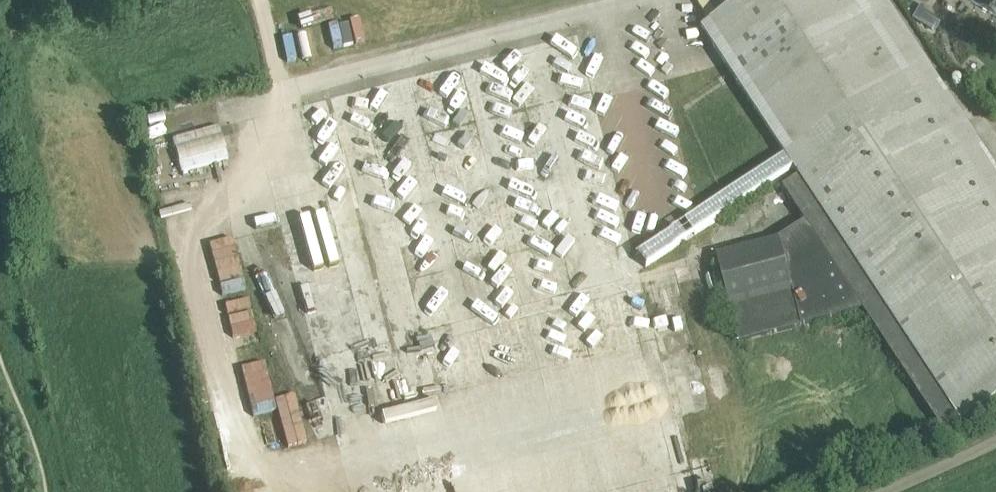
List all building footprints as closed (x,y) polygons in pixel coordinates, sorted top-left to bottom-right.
[(796,171),(800,177),(783,188),(806,222),(779,240),(717,256),(740,342),(864,310),(943,431),(960,420),(963,425),(995,404),(995,167),(886,0),(747,0),(703,29),(783,151),(796,171)] [(921,6),(914,18),(933,30),(940,17),(921,6)] [(198,152),(192,132),(143,145),(149,166),(198,152)] [(228,238),(206,244),(216,282),(239,277),(228,238)] [(240,281),(218,286),(224,314),(246,309),(240,281)] [(225,317),(230,337),(253,331),(247,311),(225,317)] [(238,346),(245,407),(267,405),(260,343),(238,346)] [(251,413),(256,435),(279,429),(283,446),(302,442),(291,396),(272,400),(274,408),(251,413)] [(697,486),(699,491),(712,491),(710,482),(697,486)]
